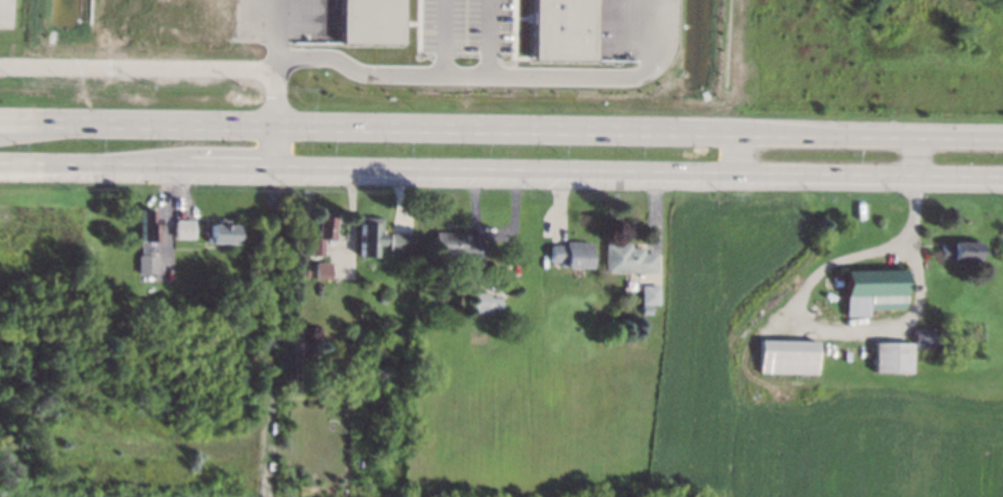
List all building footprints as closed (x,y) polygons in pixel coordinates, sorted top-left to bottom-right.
[(11,28),(0,28),(0,0),(12,0),(11,28)] [(400,43),(401,0),(341,0),(341,42),(400,43)] [(530,58),(531,0),(590,0),(589,58),(530,58)] [(153,217),(156,217),(156,241),(139,241),(139,208),(153,208),(153,217)] [(333,213),(333,227),(331,227),(331,232),(335,233),(334,240),(322,239),(321,256),(308,256),(309,236),(316,236),(316,234),(314,234),(314,222),(316,223),(316,213),(333,213)] [(379,231),(381,231),(381,244),(374,244),(374,256),(357,256),(357,243),(356,243),(356,235),(357,235),(358,217),(379,217),(379,231)] [(192,238),(175,238),(174,219),(192,219),(192,238)] [(236,243),(209,242),(210,224),(237,225),(236,243)] [(462,232),(462,242),(467,242),(468,240),(483,241),(482,259),(468,259),(468,256),(432,254),(433,231),(462,232)] [(411,233),(410,251),(388,250),(389,232),(411,233)] [(978,242),(977,259),(940,257),(940,240),(978,242)] [(580,242),(589,242),(589,266),(575,265),(575,268),(566,268),(566,265),(558,264),(558,262),(550,261),(550,244),(563,244),(563,241),(580,241),(580,242)] [(630,247),(642,247),(642,253),(654,253),(654,272),(604,272),(604,242),(630,242),(630,247)] [(156,273),(138,273),(138,254),(156,255),(156,273)] [(331,261),(330,278),(315,278),(315,261),(331,261)] [(308,269),(307,276),(299,276),(299,268),(308,269)] [(903,290),(910,290),(911,299),(903,299),(903,309),(867,309),(867,316),(844,316),(843,269),(903,269),(903,290)] [(657,304),(640,304),(640,284),(657,284),(657,304)] [(489,297),(501,297),(500,309),(489,308),(489,312),(471,312),(471,291),(489,292),(489,297)] [(942,348),(912,348),(912,328),(924,328),(942,328),(942,348)] [(815,341),(814,373),(791,372),(791,376),(787,376),(788,372),(758,371),(760,339),(815,341)] [(909,372),(873,371),(873,341),(910,342),(909,372)] [(364,460),(363,467),(354,466),(355,459),(364,460)]
